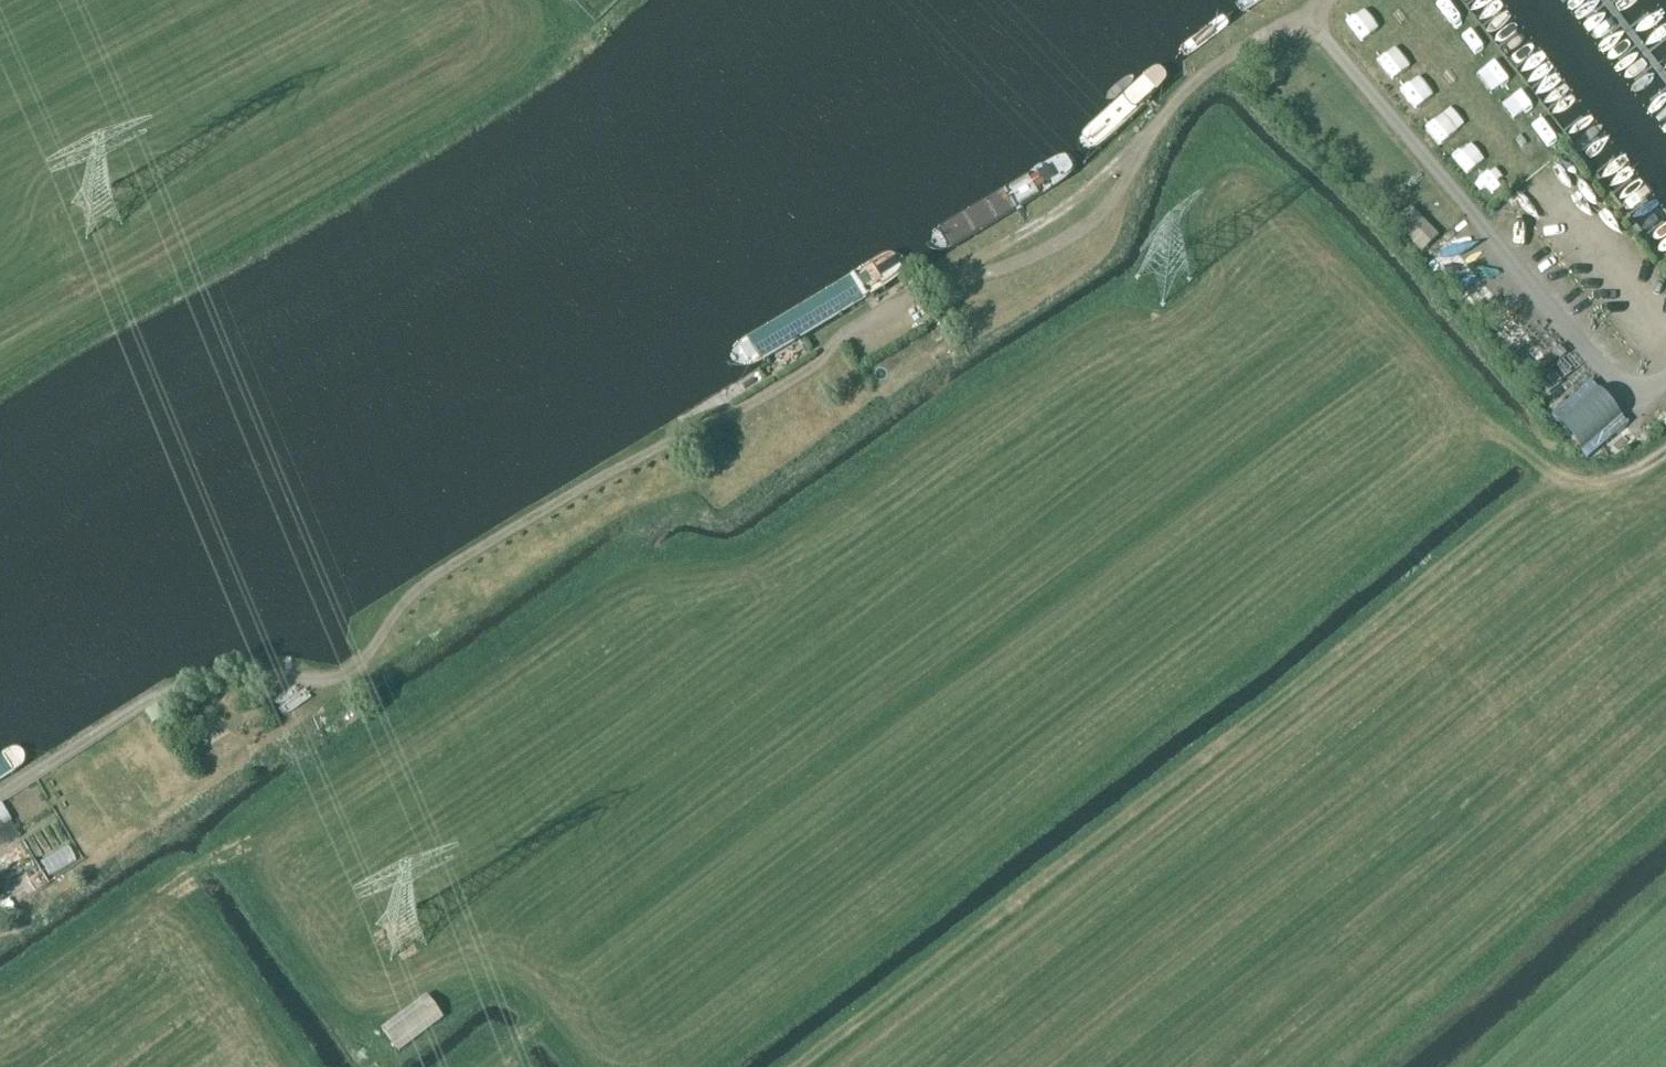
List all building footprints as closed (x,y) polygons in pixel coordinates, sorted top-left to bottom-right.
[(1455,23),(1466,15),(1454,0),(1436,0),(1455,23)] [(910,279),(895,255),(748,345),(760,368),(910,279)] [(381,1030),(397,1052),(443,1020),(427,997),(381,1030)]
